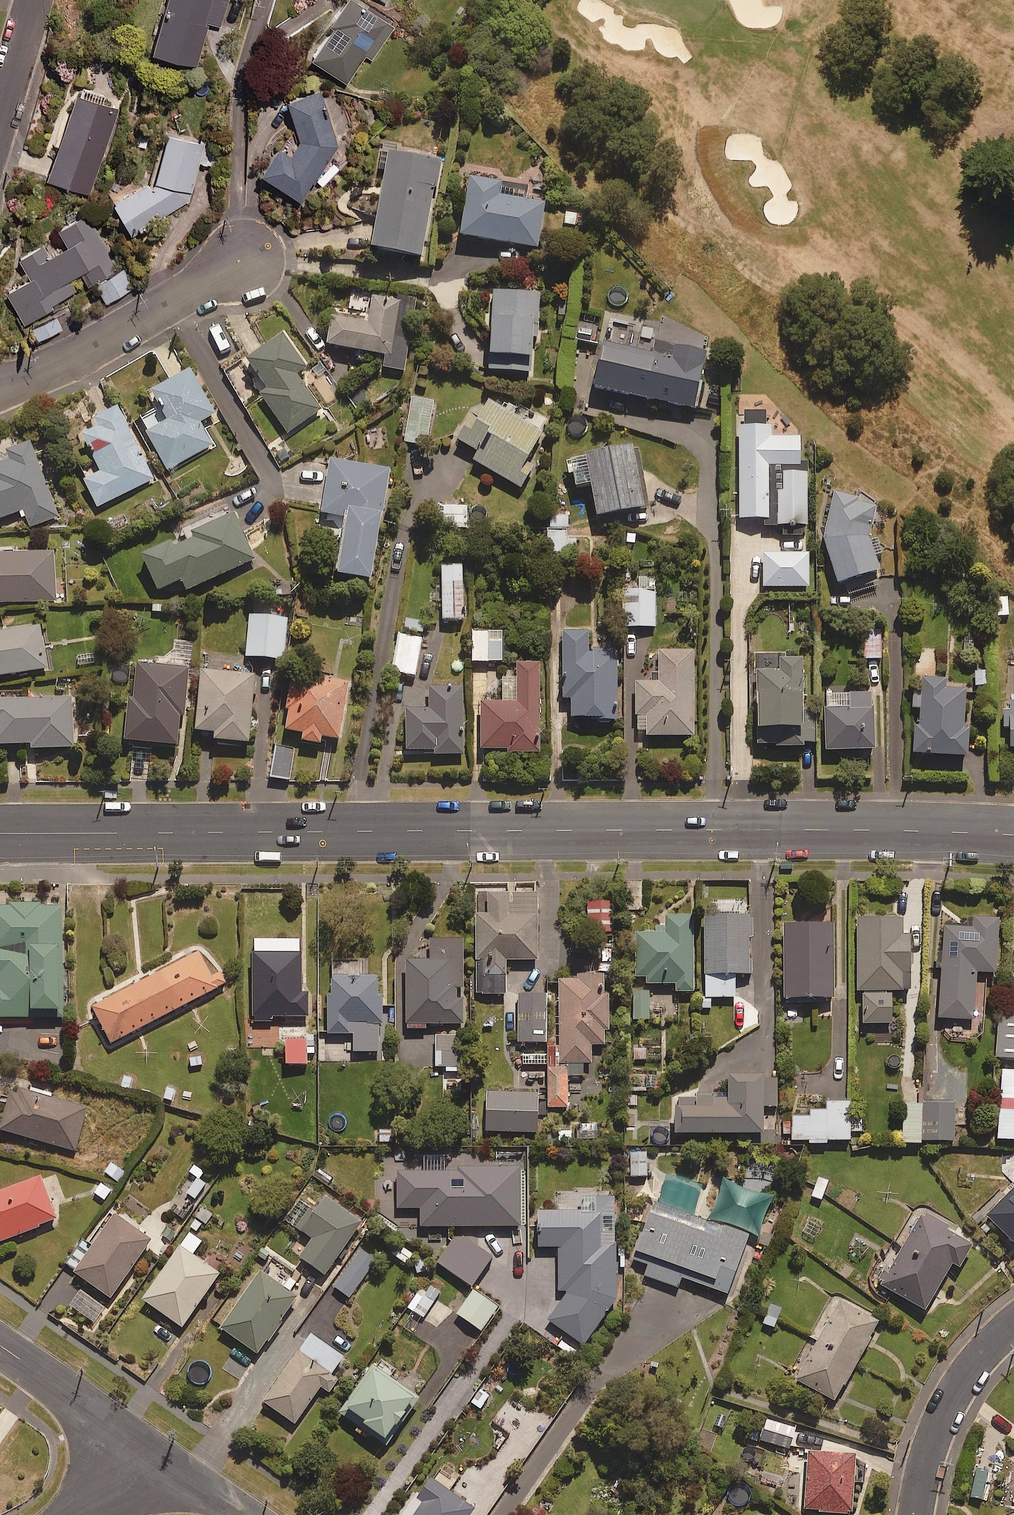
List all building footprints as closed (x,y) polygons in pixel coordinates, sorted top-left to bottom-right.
[(151,48),(196,62),(209,21),(220,24),(227,0),(165,0),(151,48)] [(363,0),(343,0),(331,17),(336,21),(311,56),(347,81),(365,53),(371,58),(396,23),(363,0)] [(337,144),(318,86),(283,97),(297,142),(289,152),(278,144),(261,168),(299,196),(337,144)] [(118,108),(76,93),(47,177),(90,192),(118,108)] [(198,160),(206,162),(211,144),(169,132),(155,179),(113,202),(130,231),(192,196),(198,160)] [(424,256),(435,188),(439,189),(443,161),(391,152),(375,248),(424,256)] [(528,186),(471,177),(461,235),(539,248),(546,203),(526,200),(528,186)] [(118,268),(86,211),(58,227),(68,244),(51,254),(44,241),(19,255),(31,277),(6,291),(24,322),(27,320),(37,338),(61,325),(50,304),(94,279),(106,300),(133,285),(122,265),(118,268)] [(540,293),(494,291),(491,372),(533,374),(535,329),(539,329),(540,293)] [(417,304),(375,296),(369,324),(334,317),(328,345),(387,356),(385,368),(404,371),(417,304)] [(600,316),(580,313),(576,339),(595,342),(600,316)] [(308,366),(283,331),(241,361),(266,396),(264,398),(289,433),(321,410),(296,374),(308,366)] [(673,357),(606,342),(596,388),(696,409),(708,352),(676,345),(673,357)] [(170,420),(148,432),(169,470),(214,446),(201,422),(216,414),(192,370),(154,391),(170,420)] [(434,403),(412,399),(405,443),(427,446),(434,403)] [(504,406),(502,409),(489,401),(480,418),(474,414),(459,441),(477,452),(473,460),(522,489),(535,467),(527,463),(544,433),(515,417),(517,414),(504,406)] [(81,434),(90,451),(95,448),(99,457),(94,459),(101,472),(85,480),(99,508),(155,480),(118,407),(90,421),(94,428),(81,434)] [(743,520),(765,520),(765,527),(784,527),(785,537),(804,536),(804,527),(810,527),(809,465),(802,465),(801,437),(772,437),(771,426),(767,427),(767,413),(745,413),(745,427),(740,427),(743,520)] [(18,512),(21,518),(26,516),(31,528),(59,517),(30,443),(8,451),(12,460),(0,465),(0,519),(18,512)] [(636,446),(566,461),(570,476),(575,475),(580,491),(591,488),(600,522),(615,518),(619,533),(656,523),(636,446)] [(391,469),(332,460),(324,514),(346,517),(338,575),(374,581),(391,469)] [(845,582),(850,597),(882,587),(877,572),(882,570),(877,556),(884,554),(879,538),(873,540),(880,500),(836,492),(826,548),(837,584),(845,582)] [(142,556),(159,593),(182,582),(187,592),(256,560),(235,514),(142,556)] [(0,553),(0,603),(56,601),(55,552),(0,553)] [(809,553),(764,555),(765,588),(810,587),(809,553)] [(463,566),(442,567),(445,620),(466,619),(463,566)] [(658,627),(657,577),(617,578),(618,628),(658,627)] [(288,618),(251,615),(248,657),(285,660),(288,618)] [(424,618),(404,618),(404,632),(424,632),(424,618)] [(41,626),(0,633),(0,677),(48,669),(41,626)] [(882,659),(881,629),(860,629),(861,660),(882,659)] [(503,631),(473,632),(473,663),(503,662),(503,631)] [(572,719),(596,719),(596,723),(618,723),(618,649),(593,649),(593,654),(589,654),(589,632),(564,632),(565,679),(570,679),(570,684),(565,685),(565,699),(572,699),(572,719)] [(422,638),(400,636),(396,674),(417,677),(422,638)] [(638,683),(638,731),(648,731),(648,737),(695,736),(695,652),(661,652),(661,683),(638,683)] [(761,748),(777,748),(777,750),(806,749),(806,743),(817,743),(816,714),(805,714),(804,657),(782,658),(782,671),(760,671),(761,748)] [(127,744),(179,744),(179,718),(187,718),(187,664),(136,663),(136,700),(128,700),(127,744)] [(481,703),(483,750),(509,749),(509,755),(542,754),(540,663),(516,663),(516,669),(503,670),(504,702),(481,703)] [(200,672),(198,733),(216,734),(216,742),(252,743),(255,674),(200,672)] [(294,674),(285,732),(303,735),(302,742),(322,745),(323,738),(341,741),(350,683),(294,674)] [(921,728),(916,727),(915,754),(970,757),(971,730),(965,730),(967,686),(947,686),(947,678),(922,677),(921,691),(914,691),(913,711),(922,711),(921,728)] [(405,687),(407,752),(435,751),(435,755),(465,754),(464,686),(405,687)] [(876,693),(827,693),(828,751),(877,750),(876,693)] [(73,698),(0,701),(0,746),(32,746),(32,750),(75,748),(73,698)] [(1012,711),(1004,711),(1004,728),(1013,728),(1013,748),(1013,703),(1012,703),(1012,711)] [(296,748),(275,745),(271,779),(292,781),(296,748)] [(538,896),(490,897),(490,915),(478,915),(479,995),(507,995),(507,961),(539,960),(538,896)] [(615,933),(614,899),(588,900),(589,934),(615,933)] [(0,909),(0,1018),(35,1018),(34,1012),(60,1011),(60,954),(63,954),(63,908),(0,909)] [(655,928),(655,933),(636,934),(638,978),(648,978),(648,985),(677,984),(677,993),(696,992),(693,917),(668,918),(668,927),(655,928)] [(712,1008),(712,998),(736,998),(736,975),(750,975),(751,918),(708,917),(707,997),(702,997),(702,1008),(712,1008)] [(858,920),(860,993),(912,992),(911,936),(903,937),(903,919),(858,920)] [(1001,921),(975,920),(974,929),(945,927),(940,1019),(976,1021),(978,974),(998,975),(1001,921)] [(834,925),(785,927),(788,1001),(837,999),(834,925)] [(458,988),(464,988),(464,940),(432,940),(432,962),(399,963),(399,1026),(409,1026),(409,1030),(426,1029),(426,1025),(465,1025),(464,998),(458,998),(458,988)] [(302,941),(255,941),(254,1023),(274,1023),(274,1017),(309,1017),(309,994),(302,994),(302,941)] [(222,987),(203,951),(93,1008),(112,1044),(222,987)] [(577,982),(560,982),(562,1068),(548,1068),(549,1108),(569,1108),(568,1076),(584,1076),(583,1064),(592,1064),(592,1046),(606,1046),(606,1033),(610,1033),(609,997),(602,997),(602,991),(605,991),(605,976),(577,976),(577,982)] [(379,996),(379,977),(333,978),(334,995),(329,995),(330,1035),(355,1034),(356,1053),(380,1052),(380,1025),(384,1025),(383,996),(379,996)] [(650,988),(634,988),(633,1020),(650,1020),(650,988)] [(895,994),(863,995),(864,1027),(896,1026),(895,994)] [(546,1043),(547,996),(520,996),(519,1043),(546,1043)] [(1001,1014),(997,1058),(1013,1060),(1013,1015),(1001,1014)] [(457,1067),(458,1034),(437,1033),(437,1067),(457,1067)] [(308,1043),(287,1043),(287,1065),(308,1065),(308,1043)] [(1002,1077),(999,1140),(1013,1141),(1013,1077),(1002,1077)] [(694,1099),(679,1099),(679,1135),(765,1136),(766,1086),(731,1086),(731,1098),(715,1098),(715,1094),(694,1094),(694,1099)] [(88,1110),(13,1089),(1,1132),(76,1152),(88,1110)] [(539,1094),(488,1093),(488,1132),(538,1133),(539,1094)] [(811,1112),(812,1118),(795,1118),(795,1143),(851,1141),(850,1103),(828,1103),(828,1111),(811,1112)] [(956,1106),(925,1105),(924,1142),(956,1142),(956,1106)] [(647,1152),(629,1152),(629,1168),(647,1168),(647,1152)] [(522,1227),(522,1170),(398,1171),(399,1210),(422,1209),(422,1228),(522,1227)] [(41,1177),(0,1193),(0,1243),(57,1221),(41,1177)] [(987,1217),(1013,1246),(1013,1192),(987,1217)] [(588,1199),(588,1212),(541,1213),(542,1248),(559,1248),(560,1292),(571,1291),(550,1322),(582,1345),(618,1302),(615,1198),(588,1199)] [(363,1225),(327,1199),(303,1232),(315,1241),(302,1260),(325,1276),(363,1225)] [(189,1227),(197,1233),(203,1225),(207,1228),(214,1219),(202,1210),(189,1227)] [(634,1252),(729,1292),(759,1216),(658,1233),(634,1252)] [(975,1247),(924,1216),(882,1286),(926,1313),(954,1266),(961,1270),(975,1247)] [(152,1243),(115,1217),(75,1274),(111,1300),(152,1243)] [(203,1243),(191,1235),(145,1302),(183,1329),(220,1275),(193,1257),(203,1243)] [(493,1259),(458,1235),(439,1264),(473,1288),(493,1259)] [(379,1261),(363,1249),(334,1287),(350,1299),(379,1261)] [(297,1300),(260,1275),(222,1330),(259,1356),(297,1300)] [(441,1294),(427,1283),(408,1308),(423,1319),(441,1294)] [(498,1309),(474,1292),(458,1316),(482,1332),(498,1309)] [(881,1324),(841,1302),(814,1351),(807,1347),(790,1376),(836,1403),(881,1324)] [(781,1311),(767,1306),(761,1323),(775,1328),(781,1311)] [(344,1359),(312,1337),(265,1403),(296,1425),(322,1389),(330,1395),(339,1382),(332,1377),(344,1359)] [(341,1414),(359,1427),(356,1431),(368,1440),(371,1436),(368,1434),(371,1430),(387,1442),(418,1400),(374,1368),(341,1414)] [(766,1417),(757,1441),(791,1453),(799,1429),(766,1417)] [(856,1484),(866,1485),(867,1470),(857,1469),(858,1457),(810,1454),(806,1512),(849,1514),(854,1514),(856,1484)] [(476,1513),(448,1492),(459,1477),(444,1465),(405,1514),(474,1514),(476,1513)]
